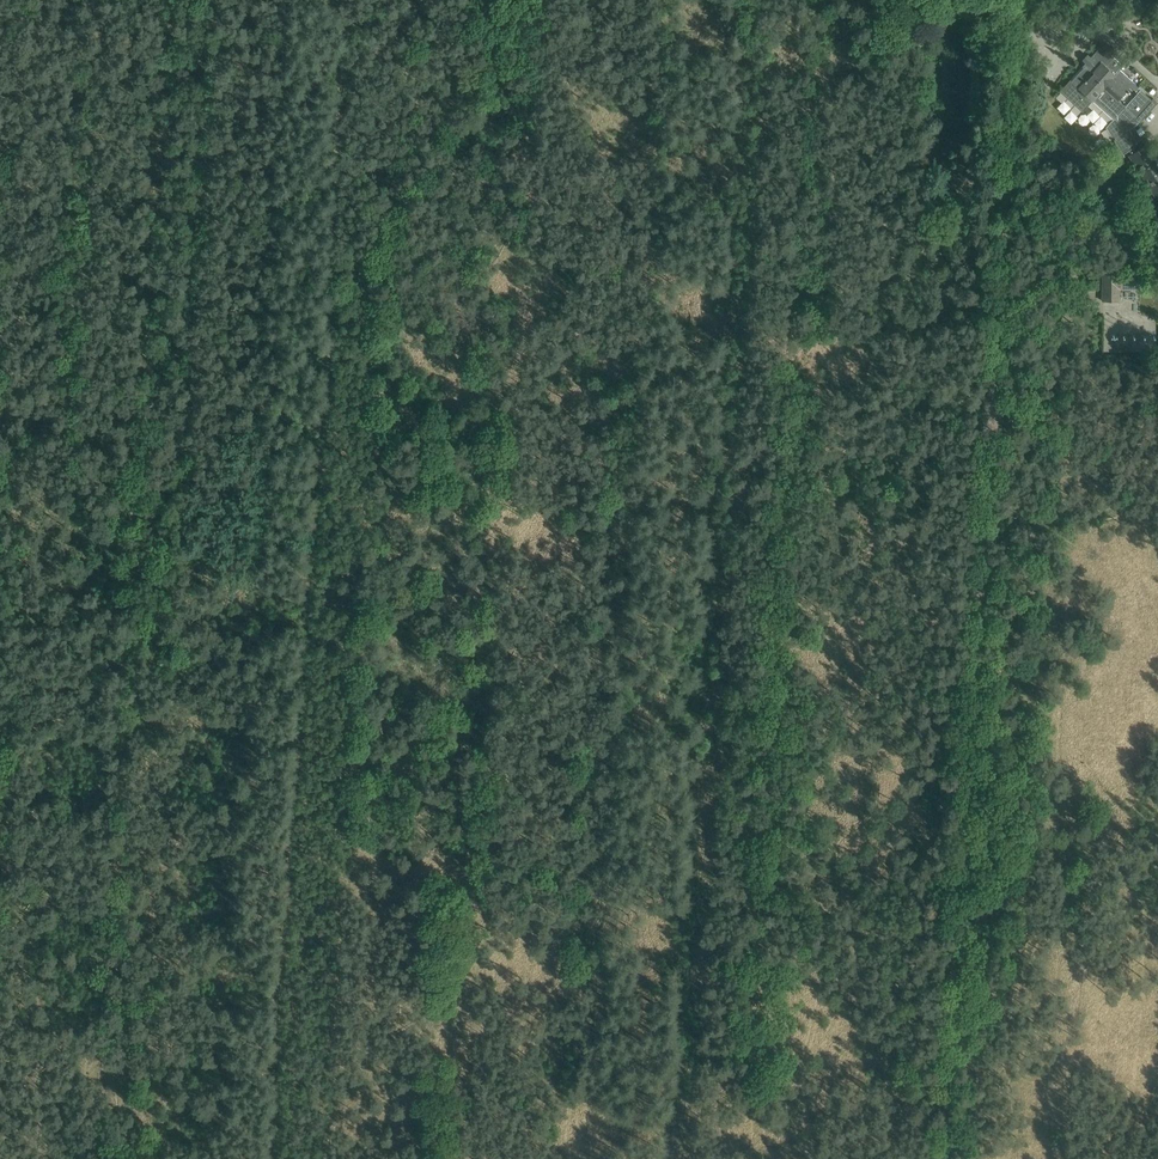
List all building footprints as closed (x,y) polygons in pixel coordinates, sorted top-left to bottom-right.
[(1086,4),(1085,15),(1100,16),(1101,5),(1086,4)] [(1137,19),(1137,5),(1123,4),(1122,18),(1137,19)] [(1157,199),(1157,163),(1146,145),(1145,145),(1143,146),(1139,140),(1142,138),(1140,135),(1143,133),(1140,128),(1136,130),(1135,127),(1140,121),(1141,121),(1157,102),(1153,98),(1152,100),(1119,70),(1123,66),(1101,46),(1093,53),(1083,64),(1060,91),(1082,112),(1093,100),(1113,119),(1106,127),(1124,156),(1125,156),(1124,154),(1129,150),(1132,154),(1130,155),(1157,199)] [(1140,274),(1115,274),(1103,274),(1103,301),(1119,301),(1119,288),(1140,288),(1140,274)] [(1113,341),(1109,341),(1109,345),(1120,345),(1119,330),(1112,330),(1113,341)]
